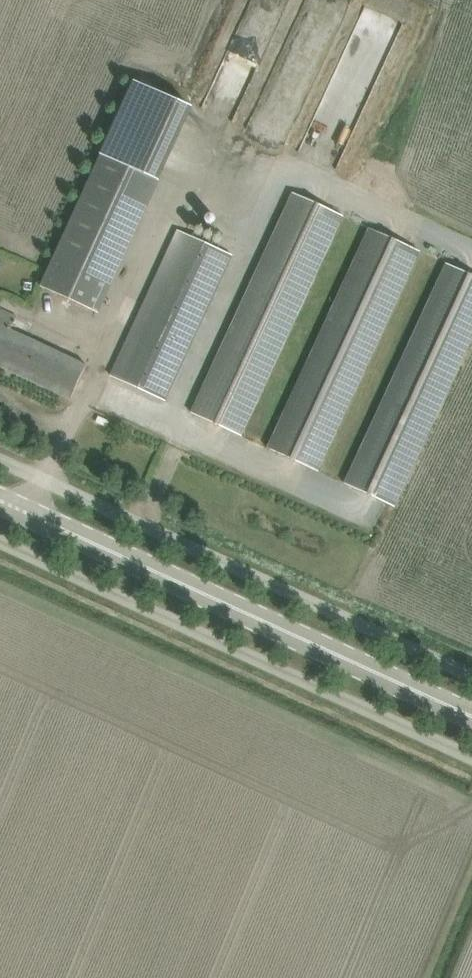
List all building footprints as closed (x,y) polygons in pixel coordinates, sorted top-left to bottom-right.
[(102,153),(159,180),(192,107),(135,81),(102,153)] [(41,285),(99,312),(159,180),(102,153),(41,285)] [(343,217),(294,194),(192,413),(242,436),(343,217)] [(269,449),(309,468),(318,472),(420,252),(370,229),(269,449)] [(111,377),(165,401),(233,255),(179,231),(111,377)] [(395,507),(471,341),(471,276),(447,264),(346,485),(395,507)] [(71,399),(79,382),(87,365),(11,330),(17,317),(0,309),(0,367),(71,399)]
